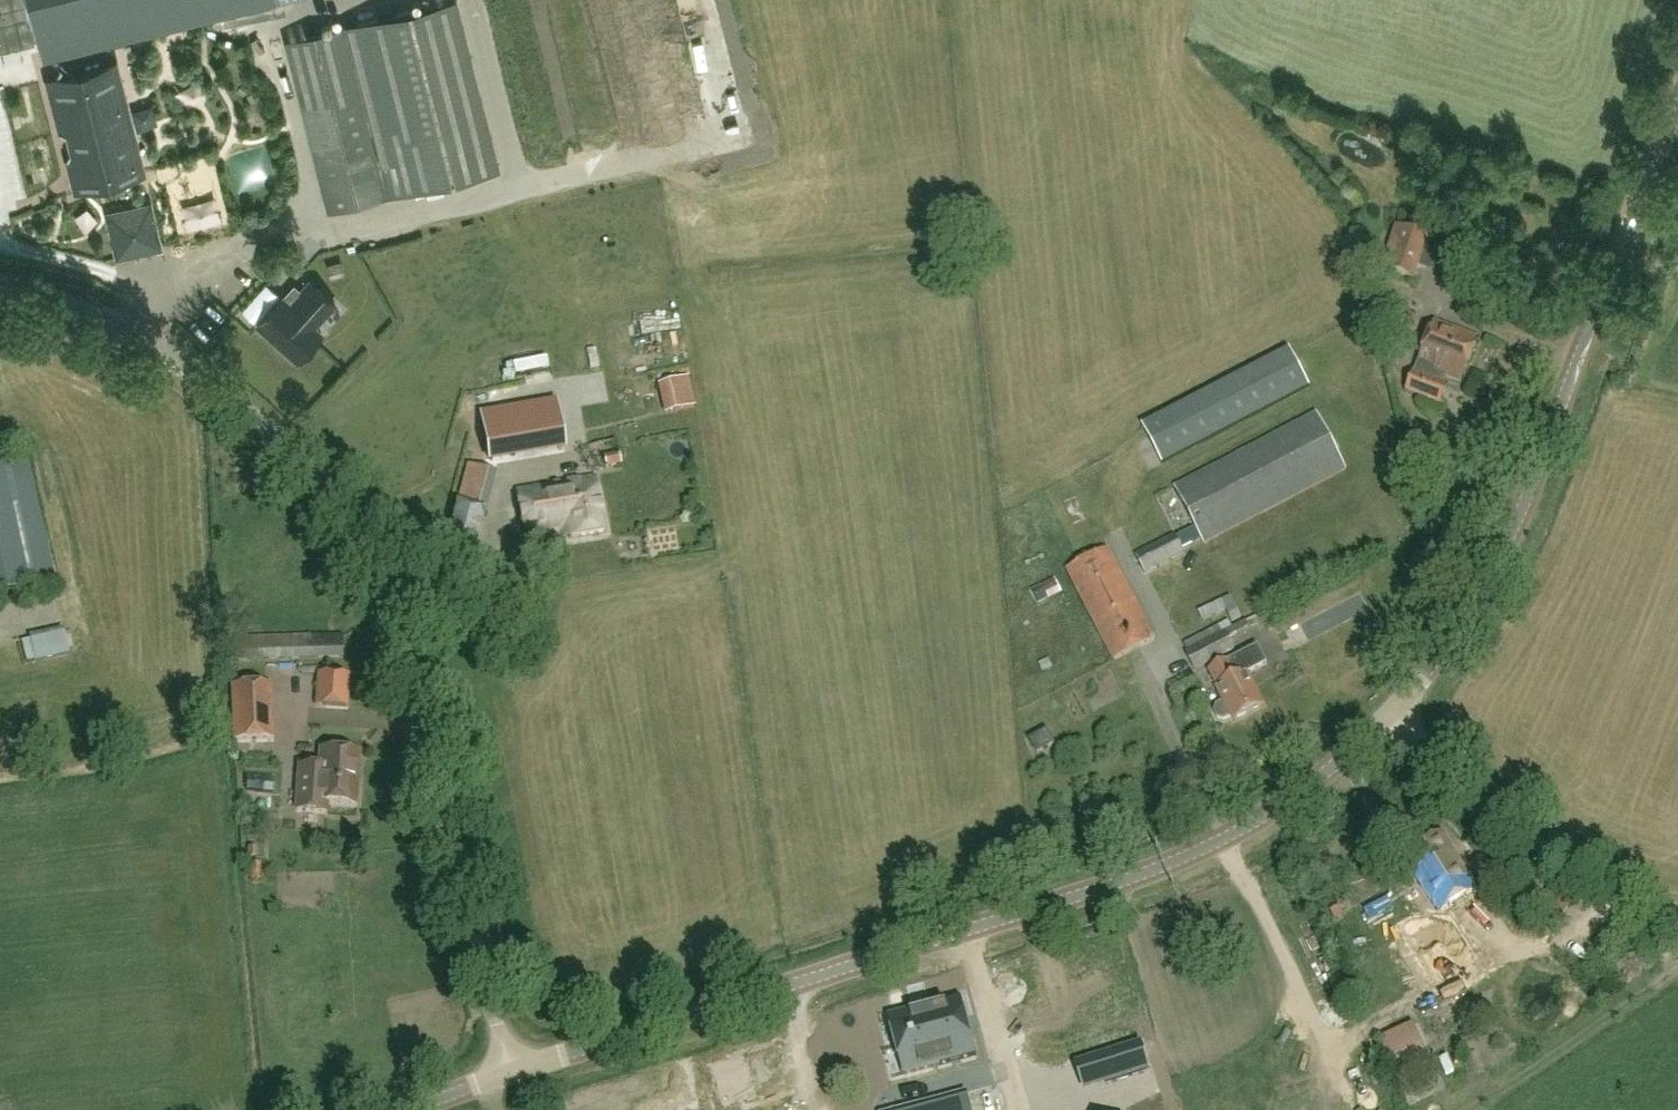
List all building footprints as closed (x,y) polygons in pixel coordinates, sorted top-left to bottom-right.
[(34,42),(28,15),(25,2),(25,0),(0,0),(0,49),(34,42)] [(37,35),(108,17),(103,0),(28,0),(37,35)] [(108,17),(37,35),(43,57),(266,0),(175,0),(108,17)] [(175,0),(103,0),(108,17),(175,0)] [(283,39),(326,210),(499,167),(457,0),(437,0),(283,39)] [(46,76),(59,129),(67,135),(70,149),(66,157),(75,191),(144,175),(115,58),(46,76)] [(237,180),(278,170),(271,141),(230,151),(237,180)] [(171,238),(199,236),(198,221),(213,220),(210,162),(167,164),(171,238)] [(151,199),(103,211),(114,258),(163,247),(151,199)] [(1399,228),(1384,270),(1412,279),(1426,237),(1399,228)] [(282,300),(279,297),(255,324),(295,359),(318,332),(313,327),(335,302),(309,279),(299,290),(295,286),(282,300)] [(1420,319),(1391,310),(1383,337),(1411,346),(1420,319)] [(1478,338),(1433,322),(1409,391),(1443,403),(1450,385),(1443,383),(1445,378),(1461,384),(1478,338)] [(1307,383),(1290,351),(1158,419),(1143,427),(1160,460),(1175,452),(1307,383)] [(481,392),(483,403),(542,389),(539,378),(481,392)] [(689,378),(668,383),(675,411),(695,407),(689,378)] [(557,402),(510,410),(518,454),(564,446),(557,402)] [(518,454),(510,410),(482,415),(489,459),(518,454)] [(1346,469),(1317,414),(1175,489),(1203,544),(1346,469)] [(623,465),(620,454),(605,458),(608,469),(623,465)] [(55,585),(28,462),(0,469),(0,597),(55,585)] [(570,535),(570,540),(608,533),(597,474),(518,489),(528,543),(570,535)] [(474,550),(486,509),(488,501),(461,494),(449,543),(445,558),(471,565),(474,550)] [(1175,540),(1137,559),(1144,574),(1183,554),(1175,540)] [(1116,661),(1155,641),(1107,549),(1067,569),(1116,661)] [(1231,596),(1222,601),(1232,622),(1241,617),(1231,596)] [(1198,618),(1221,610),(1216,597),(1193,606),(1198,618)] [(1232,627),(1185,652),(1195,672),(1236,651),(1230,639),(1250,628),(1246,621),(1232,628),(1232,627)] [(27,664),(69,655),(64,629),(29,636),(31,641),(23,643),(27,664)] [(342,658),(341,636),(226,640),(226,661),(342,658)] [(1263,705),(1246,675),(1266,664),(1257,646),(1228,662),(1228,661),(1208,672),(1217,688),(1216,689),(1224,703),(1216,707),(1214,713),(1217,719),(1223,721),(1231,717),(1233,721),(1263,705)] [(317,672),(315,707),(349,709),(351,674),(317,672)] [(274,742),(272,686),(231,687),(233,743),(274,742)] [(1038,753),(1055,743),(1048,731),(1031,740),(1038,753)] [(319,768),(299,766),(295,813),(328,815),(329,803),(358,806),(362,752),(320,749),(319,768)] [(1442,834),(1404,858),(1433,904),(1424,909),(1423,907),(1403,920),(1442,982),(1463,969),(1430,917),(1438,912),(1440,914),(1477,891),(1442,834)] [(258,857),(258,848),(248,848),(248,857),(258,857)] [(263,882),(262,864),(250,864),(251,883),(263,882)] [(960,999),(895,1016),(902,1044),(903,1045),(964,1029),(964,1030),(968,1028),(960,999)] [(1407,1022),(1373,1037),(1393,1082),(1427,1067),(1407,1022)] [(902,1044),(898,1045),(906,1075),(972,1058),(964,1030),(964,1029),(903,1045),(902,1044)] [(1141,1044),(1098,1057),(1106,1082),(1149,1069),(1141,1044)]
